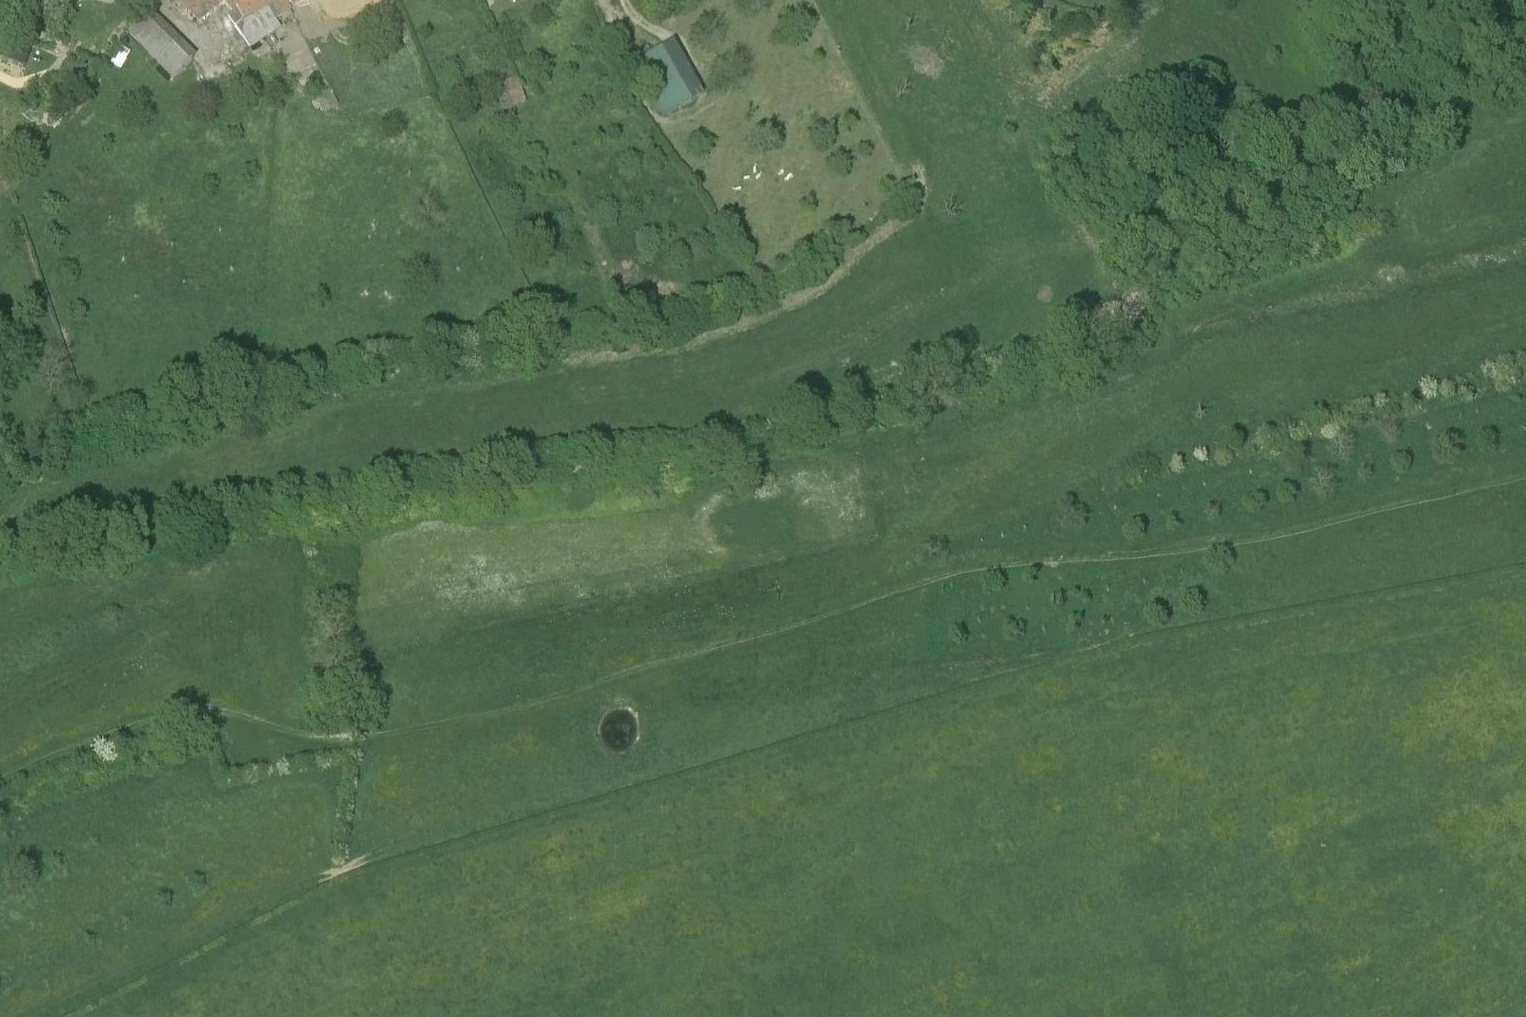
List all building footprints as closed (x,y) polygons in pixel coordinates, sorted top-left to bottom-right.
[(198,20),(219,0),(180,0),(198,20)] [(230,11),(226,14),(249,45),(275,29),(271,23),(291,10),(285,0),(221,0),(230,11)] [(127,31),(173,79),(195,58),(148,10),(127,31)] [(632,64),(661,118),(692,102),(663,48),(632,64)] [(504,113),(526,103),(515,78),(493,88),(504,113)] [(322,112),(338,105),(331,88),(315,95),(322,112)]
